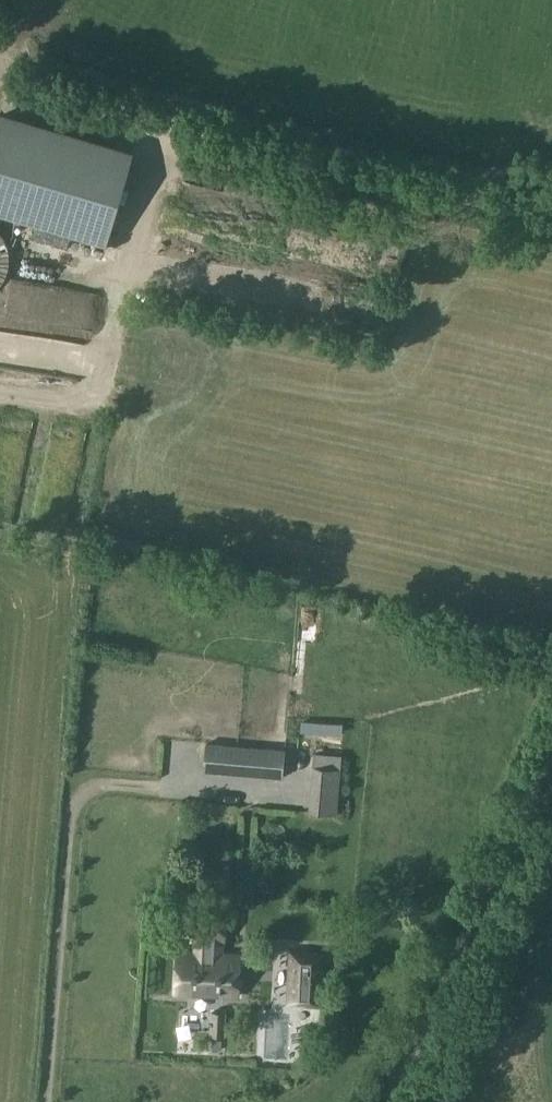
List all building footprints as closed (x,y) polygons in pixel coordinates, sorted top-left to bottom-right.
[(116,256),(126,197),(116,195),(114,206),(100,204),(105,174),(43,163),(39,188),(0,181),(0,236),(116,256)] [(13,304),(36,306),(37,297),(14,294),(13,304)] [(329,713),(293,711),(292,735),(328,737),(329,713)] [(298,794),(300,746),(178,739),(176,788),(213,790),(215,762),(261,764),(259,792),(298,794)] [(226,889),(227,865),(193,863),(191,887),(226,889)] [(220,995),(222,953),(178,951),(176,992),(220,995)] [(518,997),(514,1009),(529,1014),(533,1002),(518,997)] [(260,1023),(300,1024),(301,1008),(260,1006),(260,1023)] [(204,1030),(220,1030),(221,1012),(205,1011),(204,1030)]
